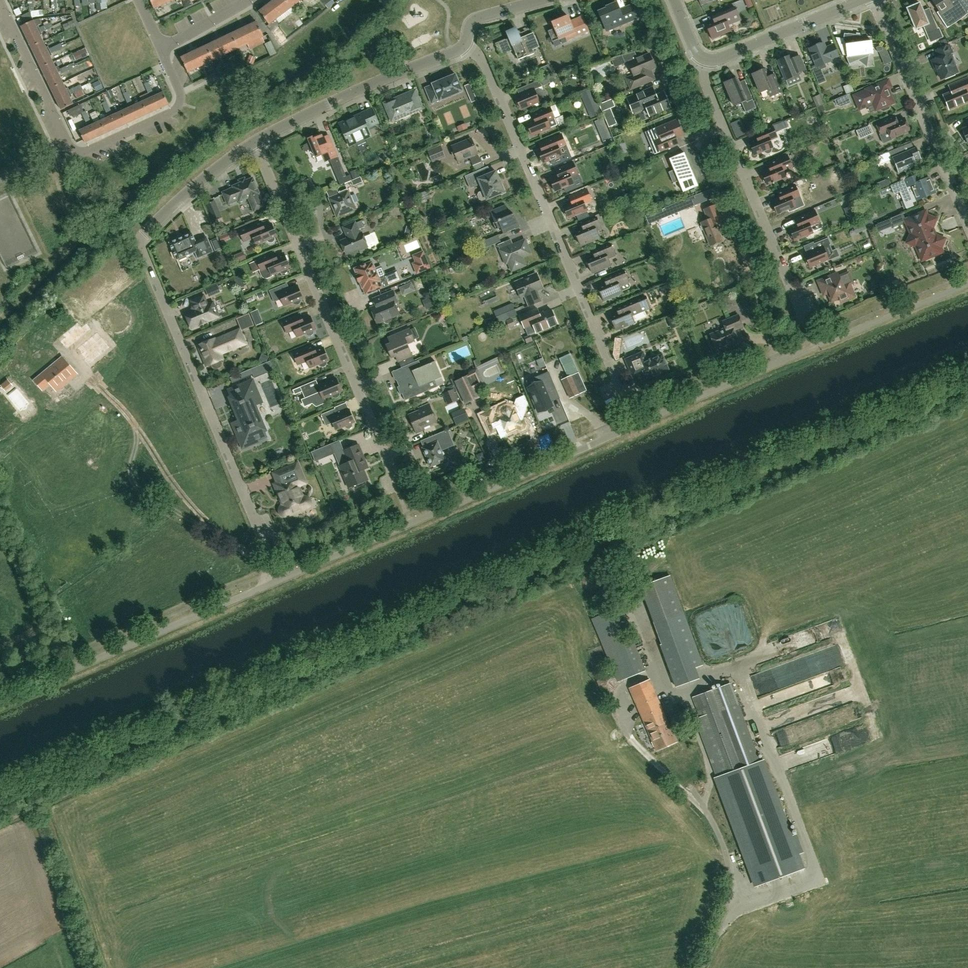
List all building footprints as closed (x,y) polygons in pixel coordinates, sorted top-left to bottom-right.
[(20,16),(23,22),(32,17),(31,11),(30,0),(28,0),(29,11),(20,16)] [(154,8),(155,8),(172,0),(150,0),(154,8)] [(259,11),(269,24),(276,19),(291,8),(285,0),(274,0),(272,2),(276,6),(273,9),(269,4),(261,10),(259,11)] [(328,5),(332,10),(338,5),(334,0),(328,5)] [(702,8),(703,8),(701,4),(711,0),(699,0),(702,8)] [(951,4),(949,0),(932,0),(939,11),(937,12),(943,21),(951,15),(954,19),(958,16),(960,19),(967,13),(967,12),(967,11),(959,0),(958,0),(951,4)] [(967,11),(967,0),(959,0),(967,11)] [(607,8),(598,12),(606,31),(635,19),(630,6),(620,10),(617,2),(606,7),(607,8)] [(938,31),(937,29),(932,17),(926,19),(920,3),(917,4),(915,3),(910,5),(910,7),(907,8),(916,29),(924,26),(927,33),(931,31),(934,40),(942,37),(939,30),(938,31)] [(720,37),(720,35),(730,30),(728,25),(740,19),(735,7),(716,15),(718,21),(707,26),(713,40),(720,37)] [(548,31),(552,42),(566,36),(567,40),(574,37),(575,37),(588,31),(582,16),(570,21),(568,16),(552,22),(555,28),(548,31)] [(33,20),(21,26),(26,36),(40,30),(39,27),(38,25),(36,26),(33,20)] [(233,33),(232,34),(239,48),(247,44),(262,37),(264,36),(257,22),(246,27),(248,32),(245,34),(242,29),(233,33)] [(276,27),(270,31),(277,41),(280,44),(286,40),(283,36),(276,27)] [(520,38),(519,34),(516,27),(507,31),(509,37),(495,43),(496,44),(503,41),(507,52),(508,52),(514,49),(518,60),(534,54),(533,49),(539,47),(533,33),(520,38)] [(26,36),(31,47),(43,41),(40,35),(42,34),(41,32),(40,30),(26,36)] [(856,35),(856,34),(848,33),(848,34),(844,33),(843,38),(835,37),(843,55),(847,55),(847,56),(846,56),(849,64),(858,60),(860,59),(858,55),(860,54),(869,56),(869,54),(873,54),(871,41),(868,41),(869,37),(872,37),(859,35),(856,35)] [(207,45),(206,46),(213,60),(239,48),(232,34),(230,34),(221,39),(223,44),(220,46),(217,41),(207,45)] [(43,41),(31,47),(36,57),(50,50),(49,48),(48,46),(46,47),(43,41)] [(277,54),(271,41),(265,44),(271,57),(277,54)] [(809,49),(817,67),(831,61),(830,59),(838,56),(834,45),(829,47),(828,47),(828,48),(826,49),(823,43),(822,44),(820,43),(816,44),(816,46),(809,49)] [(936,50),(939,57),(932,60),(933,64),(935,64),(937,70),(936,70),(936,71),(937,70),(941,79),(957,73),(955,66),(956,64),(954,61),(952,60),(949,54),(952,53),(949,45),(936,50)] [(182,57),(181,58),(188,72),(205,64),(213,60),(206,46),(205,46),(196,51),(198,56),(195,58),(192,52),(182,57)] [(36,57),(41,68),(53,62),(50,56),(52,55),(51,52),(50,50),(36,57)] [(627,78),(631,89),(654,79),(651,72),(650,73),(649,70),(650,70),(650,69),(655,67),(650,54),(628,63),(634,75),(627,78)] [(799,56),(793,58),(791,55),(777,61),(786,80),(800,74),(799,72),(805,70),(799,56)] [(615,67),(623,63),(624,63),(621,56),(611,58),(615,67)] [(53,62),(41,68),(46,78),(58,72),(60,71),(59,69),(58,67),(56,68),(53,62)] [(548,74),(545,66),(539,68),(543,76),(548,74)] [(774,74),(768,76),(765,69),(764,69),(762,67),(758,72),(753,74),(760,92),(768,89),(771,97),(782,92),(774,74)] [(155,71),(148,74),(154,87),(161,84),(155,71)] [(46,78),(51,88),(63,83),(58,72),(46,78)] [(463,91),(462,90),(461,87),(462,87),(463,87),(463,86),(461,87),(456,75),(456,74),(455,74),(455,75),(433,84),(433,83),(432,84),(433,85),(425,88),(431,103),(439,100),(439,101),(463,91)] [(724,83),(734,106),(741,102),(746,112),(756,108),(748,88),(742,90),(737,77),(724,83)] [(958,82),(949,86),(951,92),(944,96),(949,109),(967,101),(967,96),(966,92),(967,91),(967,78),(958,82)] [(536,92),(536,93),(534,89),(542,86),(539,80),(525,86),(528,92),(516,97),(521,109),(539,102),(539,101),(540,101),(541,100),(542,99),(542,98),(543,97),(543,96),(542,95),(542,94),(541,93),(540,92),(539,92),(538,92),(537,92),(536,92)] [(550,86),(556,88),(559,82),(552,80),(550,86)] [(894,103),(888,89),(892,87),(888,80),(865,89),(866,90),(854,95),(860,109),(869,106),(871,111),(875,110),(876,110),(881,108),(882,109),(884,110),(888,108),(889,106),(889,105),(894,103)] [(101,91),(106,88),(103,81),(97,84),(101,91)] [(66,88),(63,83),(51,88),(56,99),(70,92),(69,90),(68,88),(66,88)] [(849,94),(856,91),(853,84),(846,87),(849,94)] [(627,98),(633,112),(646,107),(650,116),(670,107),(669,105),(670,103),(668,99),(666,98),(664,92),(656,96),(653,88),(627,98)] [(594,89),(584,92),(590,114),(600,111),(594,89)] [(409,93),(408,93),(409,96),(404,98),(403,95),(385,103),(392,121),(416,111),(423,108),(415,90),(414,91),(410,93),(409,93)] [(61,109),(73,103),(70,97),(72,96),(71,94),(70,92),(56,99),(61,109)] [(158,109),(169,104),(163,92),(153,97),(158,109)] [(850,103),(847,94),(835,100),(837,105),(841,107),(850,103)] [(816,98),(817,105),(824,103),(822,96),(816,98)] [(158,109),(153,97),(142,101),(148,114),(158,109)] [(615,106),(612,99),(599,104),(602,112),(615,106)] [(148,114),(142,101),(132,106),(137,119),(148,114)] [(82,114),(84,113),(80,105),(70,109),(68,110),(70,116),(72,115),(74,118),(79,116),(82,114)] [(532,114),(535,120),(527,123),(532,136),(550,128),(557,125),(555,118),(560,116),(555,105),(550,107),(532,114)] [(137,119),(132,106),(121,111),(127,123),(137,119)] [(378,122),(373,109),(362,114),(360,114),(356,116),(355,117),(348,120),(347,120),(341,123),(340,125),(349,145),(371,135),(368,127),(378,122)] [(127,123),(121,111),(111,116),(116,128),(127,123)] [(84,113),(82,114),(87,124),(89,123),(92,122),(89,117),(87,112),(84,113)] [(116,128),(111,116),(100,121),(106,133),(116,128)] [(894,116),(886,119),(876,123),(881,134),(880,134),(883,143),(892,140),(892,138),(910,131),(904,118),(896,122),(894,116)] [(599,131),(606,128),(602,119),(596,122),(599,131)] [(656,140),(661,152),(678,144),(676,138),(683,135),(677,120),(646,132),(650,142),(656,140)] [(732,124),(739,140),(749,135),(742,120),(732,124)] [(96,138),(106,133),(100,121),(90,126),(96,138)] [(786,121),(777,125),(780,130),(788,127),(786,121)] [(90,126),(89,123),(87,124),(85,125),(86,127),(79,130),(84,140),(85,143),(96,138),(90,126)] [(461,132),(471,129),(469,124),(460,126),(461,132)] [(772,148),(773,147),(770,140),(777,137),(772,126),(755,133),(757,139),(749,142),(754,155),(763,151),(764,152),(765,153),(766,154),(767,154),(768,154),(769,154),(770,153),(771,153),(771,152),(772,152),(772,151),(772,150),(772,149),(772,148)] [(857,131),(860,138),(873,133),(870,126),(857,131)] [(321,133),(308,139),(311,145),(313,149),(316,157),(322,155),(325,161),(330,159),(341,185),(351,181),(351,180),(352,180),(350,175),(346,177),(337,156),(333,145),(329,137),(329,135),(328,136),(323,138),(321,133)] [(561,134),(547,140),(539,143),(541,149),(538,150),(543,163),(562,155),(559,148),(566,145),(561,134)] [(458,162),(470,157),(473,164),(480,162),(477,154),(478,154),(471,138),(452,146),(458,162)] [(434,155),(441,152),(439,146),(428,151),(433,162),(436,160),(434,155)] [(905,152),(904,152),(902,146),(888,152),(894,167),(896,166),(898,173),(903,171),(906,172),(906,173),(908,169),(916,165),(916,166),(917,165),(915,160),(920,158),(921,159),(917,147),(910,150),(909,152),(907,151),(905,152)] [(444,157),(441,152),(434,155),(436,160),(444,157)] [(684,152),(669,159),(683,192),(698,186),(684,152)] [(767,163),(769,169),(762,172),(767,185),(785,177),(782,170),(792,166),(787,155),(767,163)] [(570,176),(578,173),(573,162),(555,169),(558,175),(550,179),(555,191),(573,183),(570,176)] [(832,175),(836,181),(843,176),(840,170),(832,175)] [(466,176),(470,188),(480,184),(483,191),(479,193),(478,195),(480,199),(482,200),(486,198),(487,200),(505,192),(496,171),(481,177),(478,171),(466,176)] [(912,202),(917,200),(935,193),(929,177),(922,180),(919,173),(890,186),(894,194),(900,192),(904,201),(911,198),(912,202)] [(352,180),(351,180),(351,181),(353,185),(361,182),(359,177),(353,180),(352,180)] [(234,188),(223,192),(228,204),(239,200),(239,201),(248,197),(254,211),(264,207),(258,193),(259,193),(253,178),(246,181),(244,178),(245,181),(241,183),(240,180),(239,180),(240,183),(233,186),(234,188)] [(307,189),(315,185),(312,179),(305,182),(307,189)] [(777,214),(785,210),(788,209),(789,211),(798,208),(797,207),(798,204),(797,200),(794,199),(794,198),(800,196),(795,185),(777,192),(779,198),(772,201),(777,214)] [(347,189),(338,192),(339,194),(329,198),(337,217),(356,209),(353,203),(354,203),(351,195),(350,196),(347,189)] [(571,202),(563,206),(568,218),(576,215),(579,221),(589,216),(584,203),(591,200),(587,189),(573,195),(569,196),(571,202)] [(685,209),(707,200),(704,192),(681,201),(685,209)] [(205,205),(208,212),(216,209),(213,201),(205,205)] [(677,212),(674,204),(645,216),(648,224),(677,212)] [(710,245),(721,241),(722,240),(716,224),(722,222),(716,205),(704,210),(708,220),(701,223),(710,245)] [(491,212),(495,222),(493,223),(496,230),(501,227),(504,233),(519,227),(514,214),(509,216),(505,206),(491,212)] [(845,209),(847,216),(855,213),(853,206),(845,209)] [(794,219),(797,225),(789,228),(794,240),(813,233),(810,226),(819,222),(815,210),(794,219)] [(925,212),(906,220),(910,231),(912,230),(920,248),(918,248),(922,259),(942,251),(939,246),(940,245),(943,239),(937,237),(936,238),(935,235),(933,234),(931,230),(932,228),(931,226),(932,225),(934,219),(929,217),(927,218),(925,212)] [(870,216),(864,219),(868,226),(873,224),(870,216)] [(578,240),(581,245),(599,238),(596,231),(601,228),(597,217),(581,224),(584,229),(576,233),(576,234),(574,236),(578,240)] [(947,220),(948,228),(960,226),(959,219),(947,220)] [(343,227),(347,235),(348,235),(349,238),(341,241),(346,254),(360,248),(361,250),(368,247),(367,245),(362,232),(360,233),(358,230),(365,227),(362,220),(355,223),(355,222),(343,227)] [(256,244),(267,240),(267,241),(267,242),(268,242),(269,243),(270,243),(271,243),(272,243),(273,242),(274,242),(274,241),(275,241),(275,240),(275,239),(275,238),(275,237),(277,236),(272,223),(264,227),(261,221),(239,230),(244,241),(253,237),(256,244)] [(198,258),(213,251),(206,237),(195,241),(192,234),(192,233),(191,233),(170,242),(170,243),(173,251),(172,252),(174,258),(176,257),(177,259),(176,259),(177,259),(178,259),(177,259),(179,258),(179,260),(186,257),(186,255),(195,251),(198,258)] [(484,248),(501,241),(498,235),(481,242),(484,248)] [(828,238),(814,244),(814,245),(816,250),(805,254),(810,267),(828,259),(823,247),(830,244),(828,238)] [(212,241),(216,250),(221,248),(217,239),(212,241)] [(525,265),(521,257),(530,253),(525,240),(513,245),(511,239),(498,245),(500,250),(501,250),(506,263),(509,262),(512,270),(525,265)] [(590,267),(592,273),(611,265),(608,258),(615,255),(610,244),(593,251),(595,257),(587,260),(587,261),(585,264),(590,267)] [(274,252),(270,254),(257,259),(261,270),(259,271),(261,276),(263,278),(265,279),(267,278),(273,276),(272,274),(279,271),(280,272),(280,273),(281,273),(282,274),(283,274),(284,274),(285,274),(286,273),(287,273),(287,272),(288,272),(288,271),(288,270),(288,269),(288,268),(290,267),(288,262),(289,261),(287,255),(285,255),(285,254),(277,258),(274,252)] [(419,260),(415,261),(413,262),(417,273),(430,268),(426,258),(420,261),(419,260)] [(358,276),(359,279),(360,281),(359,281),(359,282),(360,281),(363,288),(366,294),(382,287),(388,285),(401,280),(397,270),(384,276),(386,279),(380,282),(380,281),(378,277),(376,278),(373,271),(376,270),(372,261),(354,269),(357,275),(356,276),(357,276),(358,276)] [(597,292),(601,295),(604,301),(622,293),(622,291),(629,288),(630,286),(624,271),(604,279),(607,285),(599,288),(599,289),(597,292)] [(514,282),(521,297),(525,296),(529,306),(541,301),(540,300),(538,296),(539,295),(538,294),(537,295),(535,291),(543,288),(536,273),(514,282)] [(844,274),(839,277),(837,273),(818,281),(818,282),(819,282),(821,287),(820,287),(822,291),(825,290),(827,293),(828,293),(831,301),(839,298),(841,302),(855,296),(849,283),(846,284),(843,276),(844,275),(844,274)] [(660,287),(663,293),(672,289),(669,283),(660,287)] [(210,296),(221,291),(218,285),(207,289),(210,296)] [(284,306),(292,302),(293,303),(293,304),(294,304),(294,305),(295,305),(296,305),(297,305),(298,305),(299,304),(300,304),(300,303),(301,303),(301,302),(301,301),(301,300),(301,299),(303,298),(298,285),(286,290),(283,285),(269,290),(274,302),(281,299),(284,306)] [(393,291),(377,298),(372,300),(375,306),(371,308),(377,323),(384,320),(385,322),(387,323),(391,321),(392,319),(391,317),(396,315),(394,309),(395,308),(396,306),(394,302),(397,301),(393,291)] [(192,328),(192,327),(199,325),(199,326),(208,322),(208,321),(219,316),(213,302),(207,305),(203,295),(191,300),(194,307),(193,311),(186,313),(185,313),(192,328)] [(646,296),(632,302),(617,308),(619,314),(611,318),(609,321),(614,325),(616,330),(635,322),(632,315),(650,307),(646,296)] [(432,297),(422,301),(426,309),(436,306),(432,297)] [(520,315),(524,327),(533,324),(536,332),(557,323),(551,309),(540,314),(537,308),(520,315)] [(254,325),(249,313),(237,319),(242,330),(254,325)] [(499,322),(507,319),(505,313),(496,317),(499,322)] [(297,337),(305,333),(306,334),(306,335),(307,335),(308,336),(309,336),(310,336),(311,336),(312,335),(313,334),(314,334),(314,333),(314,332),(314,331),(314,330),(316,329),(310,316),(303,320),(300,314),(282,321),(287,332),(294,329),(297,337)] [(722,321),(724,325),(725,328),(710,334),(716,349),(726,345),(726,344),(729,343),(730,344),(738,340),(734,330),(743,326),(738,314),(722,321)] [(629,348),(630,350),(675,333),(670,320),(624,337),(625,337),(614,341),(620,359),(623,358),(620,351),(629,348)] [(72,329),(61,339),(70,350),(94,329),(88,322),(75,333),(72,329)] [(414,339),(418,337),(415,328),(410,330),(410,329),(388,338),(390,344),(386,345),(392,358),(395,356),(397,362),(412,356),(410,350),(407,343),(414,340),(414,339)] [(75,350),(88,367),(111,348),(97,331),(75,350)] [(244,343),(239,331),(214,341),(214,339),(213,339),(213,340),(209,342),(209,341),(199,345),(207,366),(211,364),(213,367),(216,369),(221,367),(222,364),(221,360),(222,359),(219,353),(244,343)] [(310,368),(318,364),(319,365),(319,366),(320,366),(321,367),(322,367),(323,367),(324,367),(325,367),(325,366),(326,365),(327,364),(327,363),(327,362),(327,361),(329,360),(323,347),(316,351),(313,345),(293,353),(298,365),(308,361),(310,368)] [(635,369),(638,375),(643,373),(645,379),(654,376),(660,373),(669,369),(662,354),(647,360),(643,351),(625,359),(630,371),(635,369)] [(34,380),(36,383),(43,391),(50,384),(57,392),(77,374),(62,356),(34,380)] [(546,365),(542,357),(536,360),(540,368),(546,365)] [(502,359),(481,365),(487,382),(507,376),(502,359)] [(586,390),(576,369),(566,374),(559,360),(549,365),(559,389),(562,388),(567,399),(586,390)] [(230,378),(232,383),(253,375),(254,378),(274,370),(270,361),(230,378)] [(417,361),(399,368),(400,369),(402,373),(402,375),(396,378),(395,380),(395,381),(398,387),(397,387),(400,394),(402,394),(405,400),(431,389),(427,380),(430,378),(434,380),(442,377),(435,361),(420,368),(417,361)] [(472,378),(479,375),(476,370),(469,373),(470,375),(455,382),(465,403),(480,396),(472,378)] [(549,372),(539,376),(542,382),(529,387),(528,388),(538,412),(553,406),(551,402),(547,392),(556,388),(549,372)] [(325,398),(331,395),(332,396),(332,397),(333,397),(334,398),(335,398),(336,398),(337,398),(338,398),(338,397),(339,396),(340,395),(340,394),(340,393),(340,392),(342,391),(336,378),(319,386),(316,380),(293,390),(295,394),(302,391),(305,399),(308,398),(317,405),(326,401),(325,398)] [(8,380),(1,386),(4,389),(11,384),(8,380)] [(231,423),(239,440),(247,437),(250,445),(258,442),(257,439),(267,435),(254,405),(261,402),(252,381),(228,391),(228,389),(227,389),(240,421),(236,423),(236,421),(231,423)] [(270,395),(275,414),(284,411),(277,385),(273,386),(275,394),(270,395)] [(443,393),(447,405),(459,400),(454,389),(443,393)] [(436,422),(429,404),(419,408),(421,412),(410,417),(416,433),(424,430),(423,427),(436,422)] [(483,416),(491,434),(499,430),(502,436),(517,429),(521,430),(525,429),(527,425),(525,421),(514,416),(516,410),(513,408),(512,406),(507,405),(500,408),(498,412),(500,415),(494,417),(492,412),(483,416)] [(336,430),(344,426),(345,427),(345,428),(346,428),(346,429),(347,429),(348,429),(349,429),(350,429),(351,429),(351,428),(352,427),(353,426),(353,425),(353,424),(353,423),(354,422),(349,409),(337,414),(335,409),(321,414),(326,426),(333,423),(336,430)] [(469,420),(464,409),(452,414),(457,426),(469,420)] [(451,428),(425,439),(427,446),(423,448),(430,467),(445,460),(441,450),(443,449),(445,446),(444,444),(452,440),(448,430),(451,428)] [(364,469),(368,468),(363,456),(363,457),(361,452),(362,452),(361,450),(360,451),(359,446),(359,444),(343,451),(339,440),(330,444),(340,466),(349,488),(357,484),(358,485),(362,483),(362,482),(368,480),(364,469)] [(322,458),(318,449),(311,452),(315,461),(322,458)] [(287,482),(275,487),(280,497),(281,498),(283,501),(282,503),(283,505),(281,507),(280,510),(280,513),(282,515),(284,516),(288,516),(288,515),(305,508),(301,498),(303,497),(295,479),(303,476),(297,463),(282,470),(287,482)] [(602,613),(598,596),(588,598),(592,616),(602,613)] [(591,619),(602,644),(618,682),(644,671),(639,660),(640,659),(628,632),(623,635),(612,610),(591,619)] [(676,687),(697,679),(682,637),(661,645),(676,687)] [(611,691),(618,683),(611,672),(602,672),(597,680),(601,690),(611,691)] [(650,679),(629,688),(656,750),(677,741),(650,679)] [(717,777),(760,762),(760,761),(731,683),(693,697),(701,717),(696,719),(717,777)] [(760,761),(760,762),(717,777),(716,778),(756,885),(803,868),(797,854),(803,852),(797,834),(791,836),(763,760),(760,761)]
